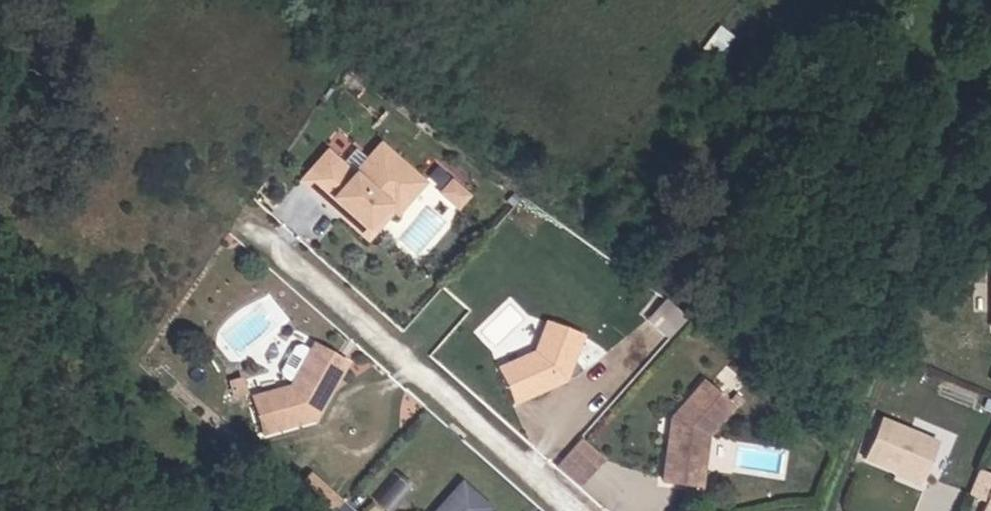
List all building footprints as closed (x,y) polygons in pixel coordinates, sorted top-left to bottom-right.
[(424,191),(380,152),(353,182),(327,159),(317,170),(328,180),(312,199),(328,213),(333,207),(367,237),(399,201),(408,209),(424,191)] [(312,199),(328,180),(317,170),(300,189),(312,199)] [(470,196),(453,181),(442,194),(459,209),(470,196)] [(333,207),(328,213),(367,248),(390,222),(394,225),(408,209),(399,201),(367,237),(333,207)] [(645,324),(662,303),(651,294),(634,315),(645,324)] [(657,334),(675,314),(662,303),(645,324),(657,334)] [(531,357),(493,373),(508,406),(560,384),(580,340),(546,325),(531,357)] [(315,430),(347,373),(313,355),(289,398),(251,410),(262,446),(315,430)] [(721,448),(741,417),(702,392),(676,432),(672,490),(718,493),(721,448)] [(938,477),(954,439),(897,414),(881,452),(938,477)] [(593,456),(570,437),(546,466),(568,486),(593,456)] [(983,489),(990,493),(990,471),(983,489)] [(309,487),(290,509),(292,510),(337,510),(309,487)] [(450,510),(482,510),(464,495),(450,510)]
